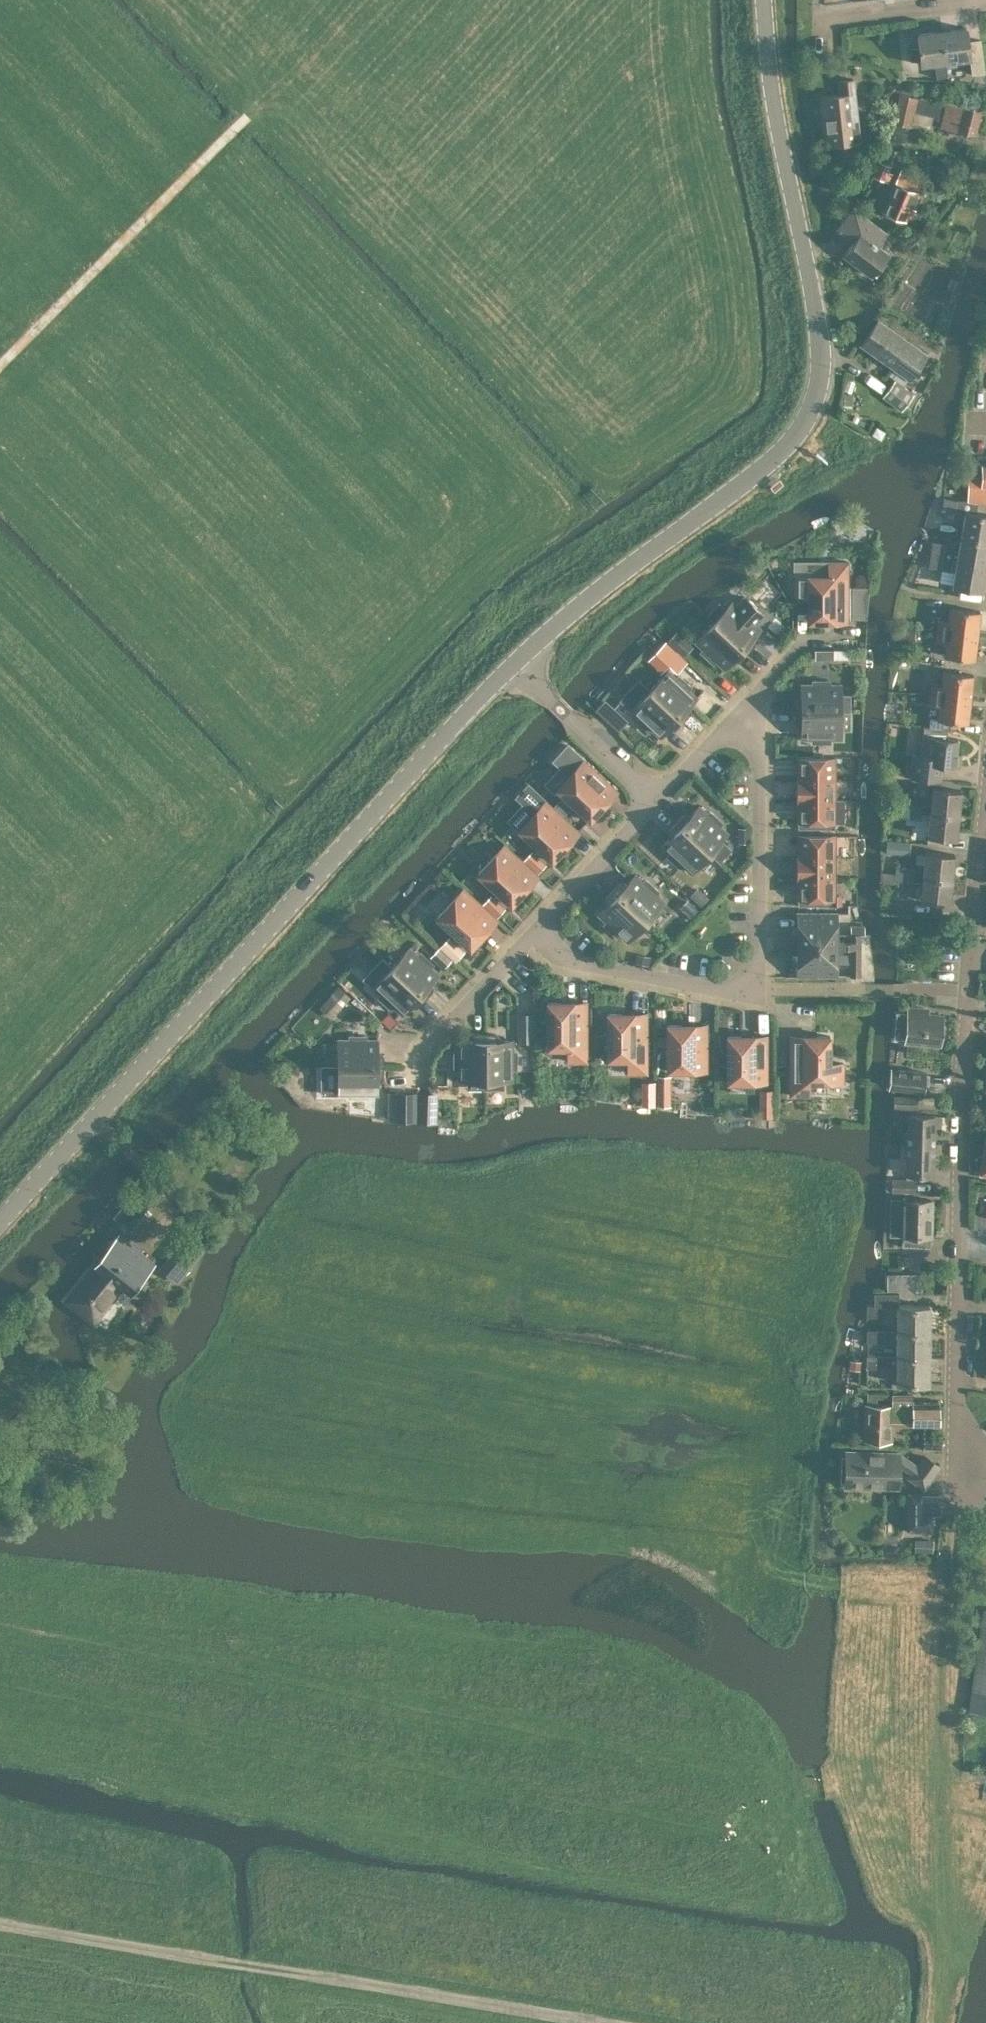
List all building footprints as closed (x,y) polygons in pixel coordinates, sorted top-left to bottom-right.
[(941,27),(945,57),(968,54),(970,70),(984,68),(979,35),(967,37),(965,23),(941,27)] [(944,57),(945,57),(941,27),(916,31),(918,43),(908,45),(910,56),(920,55),(921,61),(935,59),(936,68),(946,67),(944,57)] [(894,58),(895,68),(904,67),(903,58),(894,58)] [(823,93),(828,142),(861,139),(855,75),(841,76),(842,91),(823,93)] [(939,124),(973,132),(979,107),(946,98),(945,102),(899,92),(892,119),(911,123),(915,109),(941,116),(939,124)] [(884,159),(895,161),(898,149),(887,146),(884,159)] [(883,179),(887,180),(889,177),(885,176),(889,164),(878,159),(872,174),(883,179)] [(882,207),(905,218),(911,205),(913,207),(927,176),(911,169),(910,170),(900,166),(882,207)] [(876,243),(885,233),(854,205),(837,225),(852,239),(842,250),(870,273),(872,270),(875,272),(883,263),(880,260),(887,251),(876,243)] [(859,342),(908,376),(925,352),(876,317),(859,342)] [(886,379),(892,369),(874,359),(868,369),(886,379)] [(902,384),(894,378),(882,394),(901,408),(913,392),(902,384)] [(852,392),(844,392),(843,402),(851,402),(852,392)] [(873,418),(885,426),(893,415),(880,407),(873,418)] [(985,501),(985,462),(982,462),(981,474),(969,473),(968,498),(985,501)] [(942,508),(954,510),(956,498),(944,496),(942,508)] [(985,538),(985,512),(965,509),(960,534),(985,538)] [(985,563),(985,561),(985,538),(960,534),(956,558),(985,563)] [(932,539),(930,554),(943,556),(945,541),(932,539)] [(930,554),(928,565),(941,567),(943,556),(930,554)] [(952,583),(981,588),(985,563),(956,558),(952,583)] [(794,592),(807,592),(807,619),(821,619),(821,617),(832,617),(832,619),(833,619),(833,617),(845,617),(845,619),(847,619),(847,560),(828,560),(828,573),(794,573),(794,592)] [(945,583),(945,573),(921,572),(921,583),(945,583)] [(868,584),(851,584),(851,616),(865,616),(868,584)] [(713,619),(746,650),(753,642),(749,638),(760,626),(756,623),(764,614),(743,594),(735,603),(731,599),(724,606),(721,604),(718,601),(709,612),(707,613),(713,618),(713,619)] [(936,628),(977,633),(979,609),(949,606),(947,619),(937,618),(936,628)] [(712,661),(715,658),(723,666),(734,654),(739,658),(746,650),(713,619),(694,639),(703,647),(700,650),(712,661)] [(945,640),(944,653),(974,657),(977,633),(936,628),(935,639),(945,640)] [(853,648),(851,633),(821,636),(823,651),(853,648)] [(649,688),(682,718),(689,711),(685,707),(696,695),(688,687),(690,684),(678,673),(676,676),(667,668),(649,688)] [(929,692),(970,696),(972,672),(942,669),(941,682),(930,681),(929,692)] [(829,682),(829,679),(812,678),(812,682),(801,682),(801,699),(795,699),(795,709),(848,709),(848,693),(840,693),(840,682),(829,682)] [(639,715),(636,718),(648,729),(651,726),(659,734),(670,722),(675,726),(682,718),(649,688),(640,679),(622,699),(639,715)] [(888,699),(903,701),(904,689),(889,688),(888,699)] [(938,704),(937,717),(967,720),(970,696),(929,692),(928,703),(938,704)] [(795,720),(801,720),(801,736),(840,736),(840,726),(848,726),(848,710),(848,709),(795,709),(795,720)] [(625,724),(615,715),(609,720),(619,730),(625,724)] [(909,774),(933,776),(935,762),(959,764),(960,752),(956,751),(957,737),(946,736),(947,728),(948,728),(922,725),(922,726),(923,726),(922,734),(920,752),(911,751),(909,774)] [(797,756),(797,777),(834,777),(834,756),(811,756),(811,753),(807,753),(807,756),(797,756)] [(556,786),(590,818),(599,807),(597,806),(604,798),(606,800),(607,799),(605,797),(614,788),(616,790),(616,789),(584,757),(556,786)] [(797,777),(797,798),(834,798),(834,797),(834,777),(797,777)] [(929,809),(958,813),(961,788),(931,786),(931,787),(932,787),(929,809)] [(797,819),(798,819),(810,819),(821,819),(821,826),(833,826),(833,819),(843,819),(843,817),(842,817),(842,798),(843,798),(843,797),(834,797),(834,798),(797,798),(797,819)] [(517,828),(550,860),(560,849),(558,847),(565,840),(567,841),(568,841),(566,839),(575,830),(576,832),(577,831),(545,798),(517,828)] [(901,813),(920,815),(921,802),(902,800),(901,813)] [(675,819),(709,850),(727,831),(719,823),(721,820),(709,809),(706,812),(698,804),(687,816),(682,812),(675,819)] [(926,834),(956,836),(956,835),(955,835),(958,813),(929,809),(927,832),(926,834)] [(667,854),(688,873),(709,850),(675,819),(668,827),(672,831),(661,843),(670,851),(667,854)] [(748,840),(748,826),(738,826),(738,840),(748,840)] [(797,854),(834,854),(834,833),(797,833),(797,854)] [(885,850),(909,852),(910,840),(886,838),(885,850)] [(476,872),(509,903),(519,893),(517,891),(524,884),(526,885),(527,884),(525,883),(534,874),(535,876),(536,875),(504,842),(476,872)] [(923,874),(951,877),(953,853),(954,854),(954,852),(925,849),(925,851),(917,850),(916,860),(924,860),(923,874)] [(524,859),(532,867),(540,859),(532,851),(524,859)] [(797,875),(834,875),(834,854),(797,854),(797,875)] [(881,879),(894,880),(894,878),(913,880),(915,867),(895,865),(895,869),(882,868),(881,879)] [(611,888),(645,919),(663,899),(655,891),(657,889),(645,877),(643,880),(634,872),(623,884),(619,880),(611,888)] [(705,873),(695,883),(708,895),(717,885),(705,873)] [(949,899),(951,877),(923,874),(920,897),(920,898),(949,900),(949,899)] [(834,893),(834,875),(797,875),(797,896),(797,903),(840,903),(840,893),(834,893)] [(893,884),(894,895),(915,895),(915,883),(893,884)] [(495,919),(495,918),(463,886),(435,916),(469,947),(478,937),(476,935),(483,927),(485,929),(486,928),(484,926),(493,918),(495,919)] [(690,894),(700,903),(707,895),(697,886),(690,894)] [(597,912),(606,919),(603,922),(615,933),(618,931),(626,939),(645,919),(611,888),(604,896),(609,900),(597,912)] [(484,903),(491,911),(499,903),(491,895),(484,903)] [(679,905),(689,915),(697,907),(686,897),(679,905)] [(797,973),(836,973),(836,910),(797,910),(797,973)] [(438,945),(453,959),(463,949),(448,934),(438,945)] [(426,984),(438,972),(429,964),(432,961),(411,942),(391,964),(391,965),(424,996),(431,988),(426,984)] [(635,960),(647,962),(648,955),(637,952),(635,960)] [(390,1006),(392,1003),(401,1011),(412,999),(416,1003),(424,996),(391,965),(391,964),(384,957),(383,959),(384,960),(373,972),(379,977),(370,987),(390,1006)] [(321,1002),(333,1013),(349,995),(337,985),(321,1002)] [(567,1059),(586,1059),(586,1000),(585,1000),(585,1002),(572,1003),(572,1000),(571,1000),(571,1002),(560,1002),(560,1000),(546,1000),(546,1046),(567,1046),(567,1059)] [(892,1036),(939,1041),(941,1013),(937,1013),(938,1008),(920,1007),(907,1006),(907,1007),(898,1006),(897,1009),(895,1009),(892,1036)] [(516,1039),(532,1039),(533,1010),(516,1010),(516,1039)] [(627,1070),(646,1070),(645,1011),(644,1011),(644,1014),(632,1014),(632,1011),(630,1011),(630,1014),(620,1014),(620,1011),(606,1011),(606,1057),(627,1057),(627,1070)] [(666,1068),(706,1068),(706,1022),(705,1022),(705,1025),(692,1025),(692,1022),(691,1022),(691,1025),(680,1025),(680,1022),(666,1022),(666,1068)] [(484,1087),(485,1087),(485,1032),(474,1032),(474,1038),(458,1038),(458,1044),(454,1044),(454,1066),(458,1066),(458,1077),(468,1077),(467,1085),(484,1085),(484,1087)] [(485,1087),(485,1085),(502,1085),(502,1077),(512,1077),(512,1066),(515,1066),(515,1049),(512,1049),(512,1038),(495,1038),(495,1032),(485,1032),(485,1087)] [(726,1080),(766,1080),(766,1033),(765,1033),(765,1036),(752,1036),(752,1034),(751,1033),(751,1036),(740,1036),(740,1033),(726,1033),(726,1080)] [(804,1036),(804,1034),(803,1033),(803,1036),(791,1036),(791,1034),(789,1034),(790,1093),(808,1093),(808,1079),(842,1079),(842,1061),(829,1061),(829,1033),(815,1034),(815,1036),(804,1036)] [(337,1037),(337,1064),(383,1064),(383,1054),(377,1054),(377,1037),(365,1037),(365,1034),(349,1034),(349,1037),(337,1037)] [(349,1091),(349,1095),(365,1095),(365,1091),(377,1091),(377,1075),(383,1075),(383,1064),(337,1064),(337,1091),(349,1091)] [(895,1086),(923,1089),(925,1070),(897,1067),(895,1086)] [(387,1117),(416,1118),(416,1089),(387,1089),(387,1117)] [(416,1118),(436,1118),(436,1090),(416,1089),(416,1118)] [(893,1106),(916,1107),(917,1094),(893,1094),(893,1106)] [(907,1112),(906,1142),(933,1143),(934,1113),(907,1112)] [(906,1142),(905,1177),(891,1177),(891,1189),(914,1190),(915,1172),(932,1172),(933,1143),(906,1142)] [(901,1232),(901,1243),(929,1244),(929,1233),(931,1233),(932,1198),(901,1197),(900,1232),(901,1232)] [(100,1264),(96,1262),(67,1298),(92,1319),(121,1283),(130,1291),(154,1261),(118,1232),(99,1254),(104,1259),(100,1264)] [(177,1279),(194,1257),(179,1245),(161,1267),(177,1279)] [(886,1271),(886,1288),(920,1288),(919,1271),(886,1271)] [(873,1302),(897,1302),(898,1290),(873,1289),(873,1302)] [(866,1315),(882,1315),(882,1303),(866,1303),(866,1315)] [(896,1329),(928,1329),(929,1304),(897,1303),(896,1329)] [(866,1340),(882,1340),(882,1328),(866,1328),(866,1340)] [(896,1354),(928,1355),(928,1329),(896,1329),(896,1354)] [(866,1365),(881,1365),(881,1361),(896,1362),(896,1380),(928,1381),(928,1355),(896,1354),(866,1353),(866,1365)] [(802,1369),(802,1380),(815,1381),(816,1369),(802,1369)] [(864,1438),(865,1439),(865,1438),(889,1439),(890,1439),(890,1422),(912,1423),(912,1422),(938,1422),(938,1401),(912,1401),(912,1394),(891,1394),(891,1403),(865,1402),(864,1438)] [(908,1476),(923,1486),(939,1465),(924,1454),(917,1464),(898,1450),(846,1449),(845,1483),(897,1484),(897,1461),(911,1472),(908,1476)] [(907,1528),(931,1529),(931,1512),(920,1512),(921,1492),(908,1491),(907,1528)] [(913,1549),(930,1550),(931,1539),(914,1538),(913,1549)] [(985,1710),(985,1606),(983,1606),(968,1708),(985,1710)]
